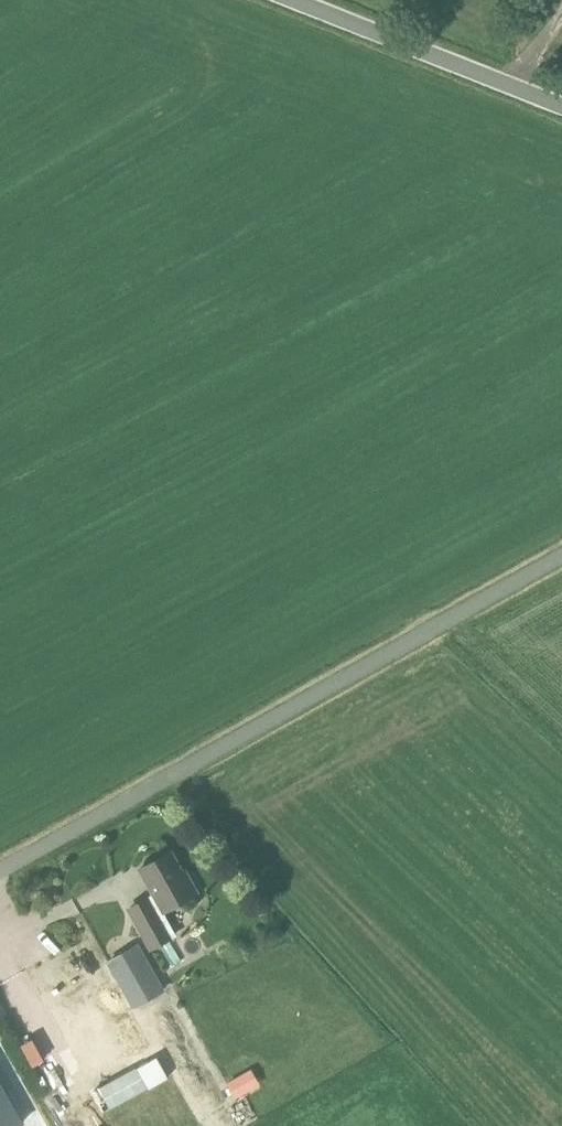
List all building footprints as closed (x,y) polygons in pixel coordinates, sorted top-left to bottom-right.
[(171,852),(140,869),(153,893),(126,908),(150,951),(176,936),(163,912),(197,893),(185,871),(183,873),(171,852)] [(129,1008),(161,990),(135,942),(102,961),(129,1008)] [(136,1068),(148,1089),(169,1077),(157,1056),(136,1068)] [(252,1089),(243,1073),(229,1082),(227,1083),(235,1098),(245,1093),(252,1089)] [(23,1123),(0,1082),(0,1125),(17,1125),(23,1123)]
